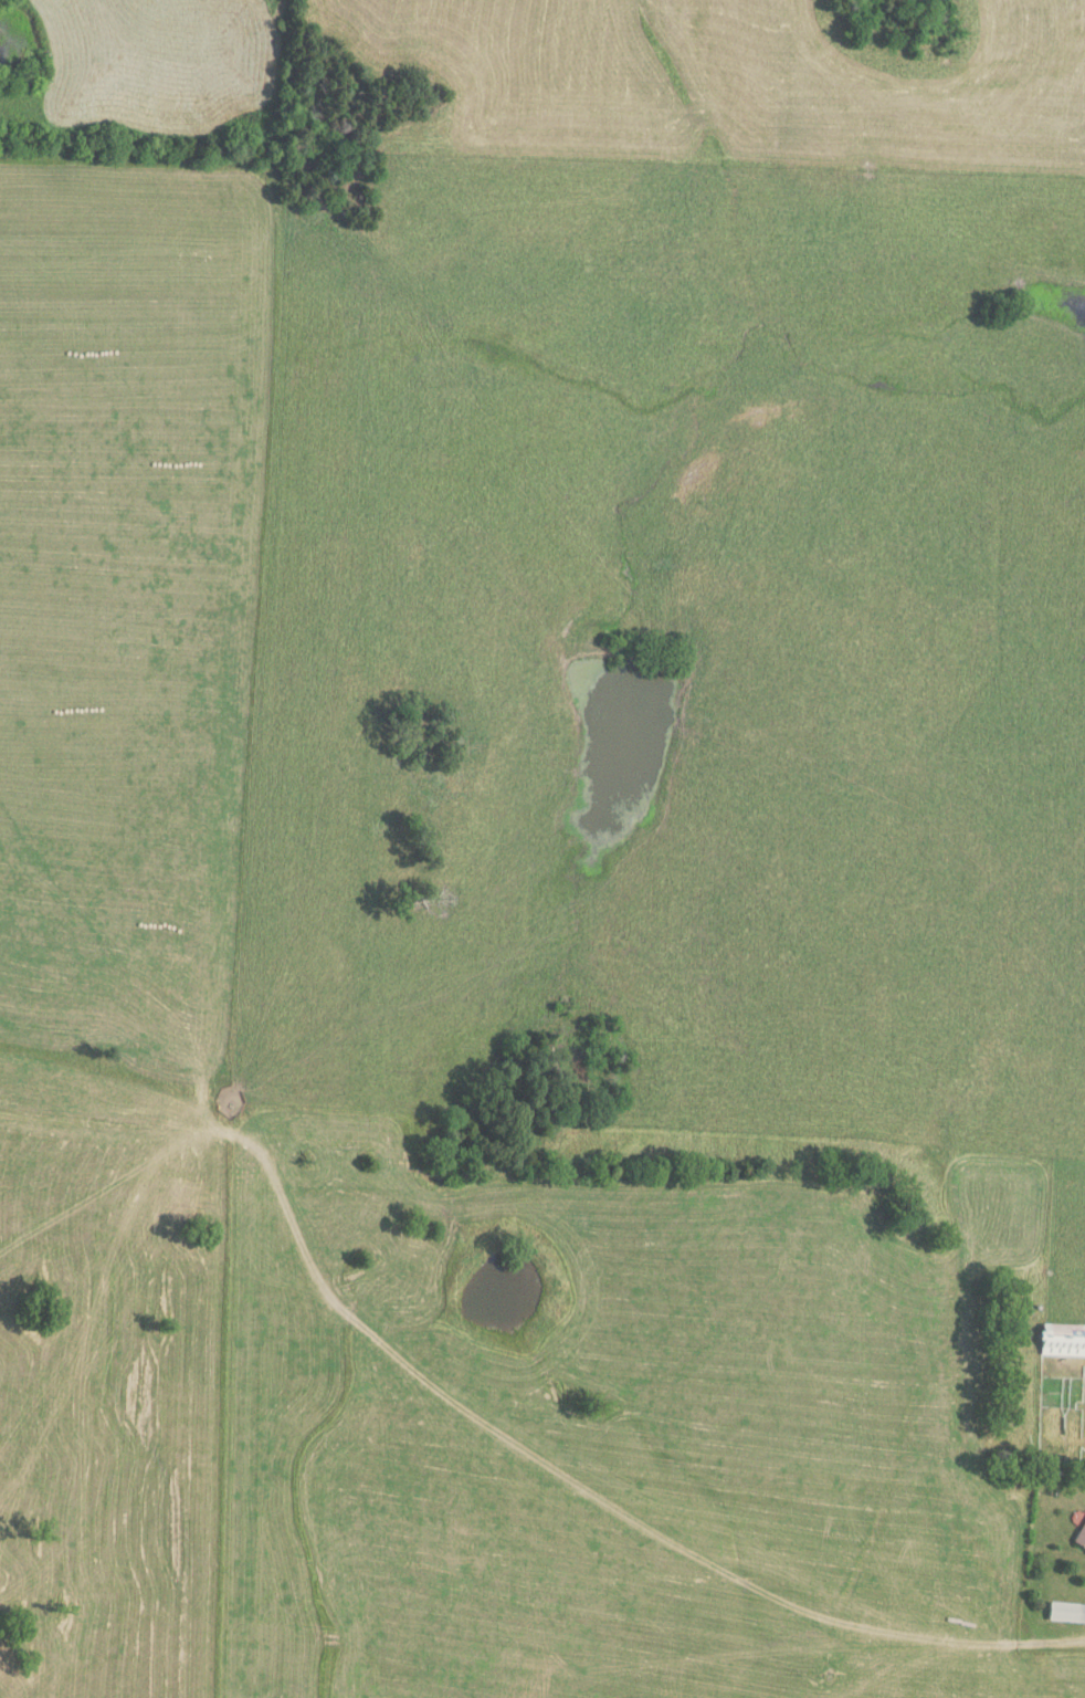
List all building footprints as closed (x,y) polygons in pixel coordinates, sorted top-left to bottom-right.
[(1036,1357),(1082,1357),(1082,1325),(1036,1325),(1036,1357)] [(1068,1544),(1084,1552),(1084,1511),(1068,1544)] [(1045,1602),(1044,1622),(1084,1623),(1084,1604),(1045,1602)]
